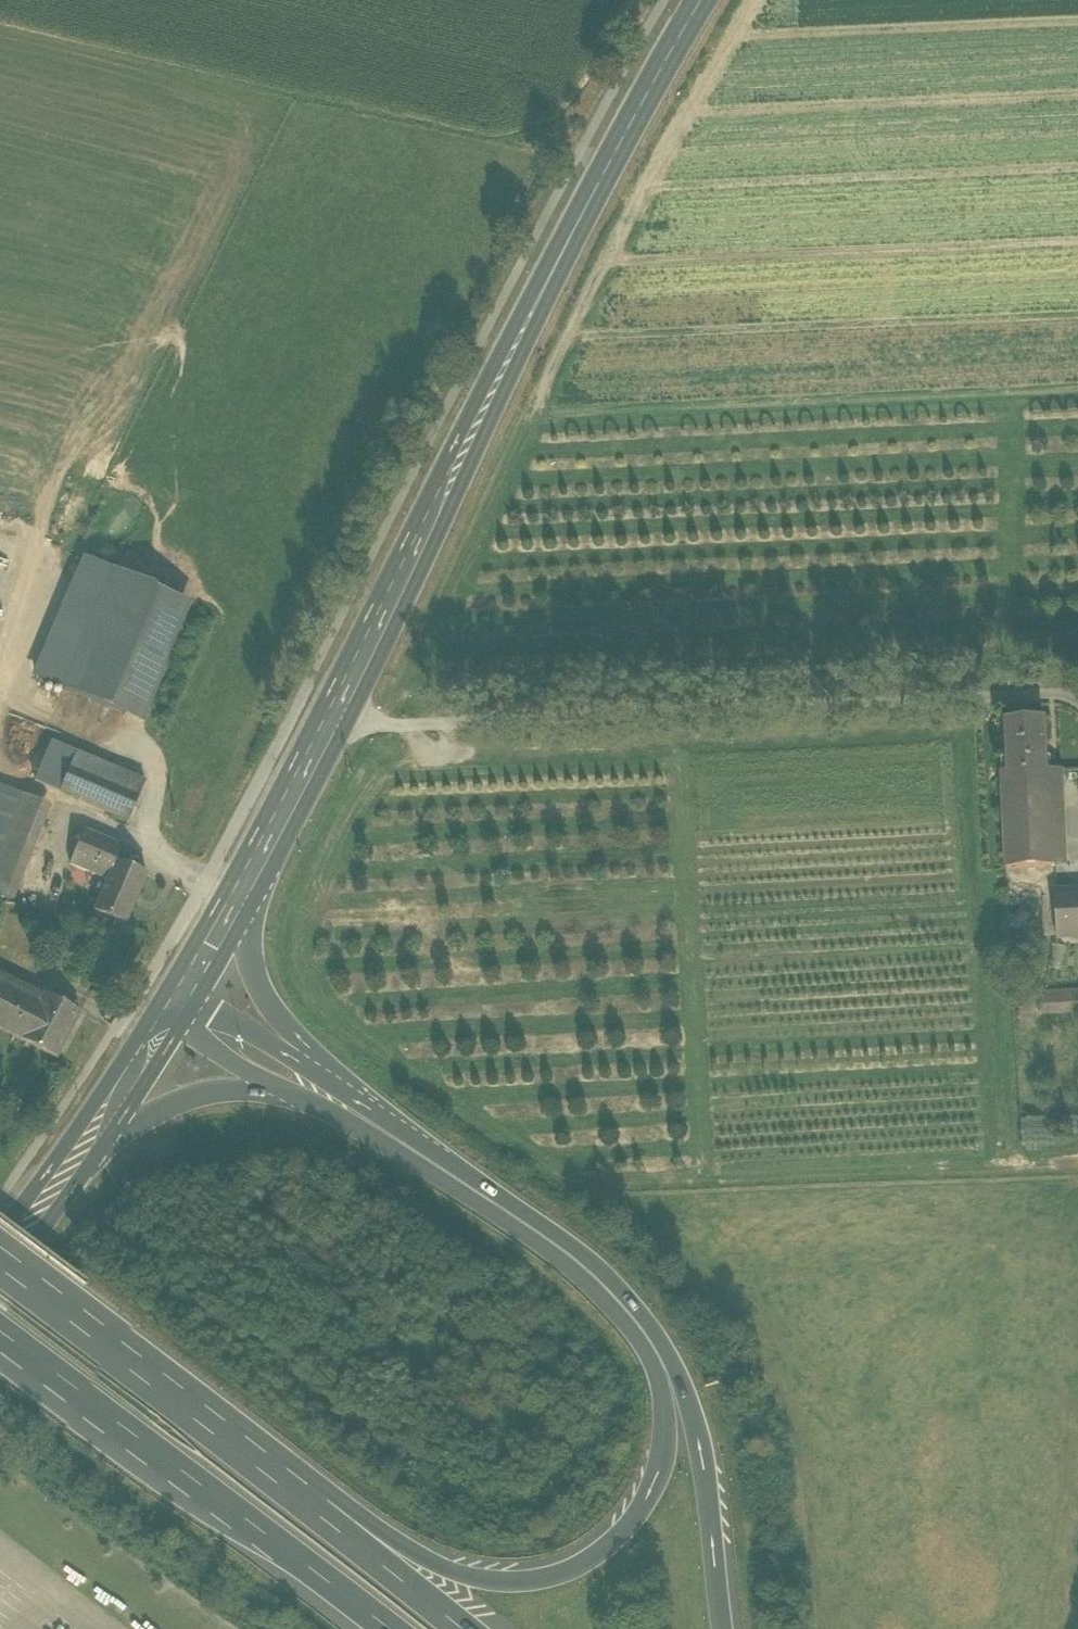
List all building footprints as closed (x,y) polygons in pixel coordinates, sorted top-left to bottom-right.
[(32,677),(64,690),(116,571),(116,570),(84,556),(32,677)] [(176,596),(116,571),(64,690),(124,716),(176,596)] [(195,605),(176,596),(124,716),(143,724),(195,605)] [(1006,759),(1006,773),(1054,771),(1054,755),(1048,755),(1046,720),(1010,722),(1012,758),(1006,759)] [(34,782),(128,822),(145,782),(51,742),(34,782)] [(1006,773),(1010,869),(1058,867),(1054,771),(1006,773)] [(5,898),(43,802),(0,785),(0,897),(5,898)] [(43,802),(5,898),(13,900),(51,806),(43,802)] [(69,865),(107,881),(115,862),(121,848),(83,832),(69,865)] [(147,875),(115,862),(107,881),(93,913),(124,926),(147,875)] [(1077,937),(1077,895),(1060,895),(1061,937),(1077,937)] [(12,991),(0,984),(0,1012),(12,991)] [(12,991),(0,1012),(0,1026),(21,1038),(39,1005),(12,991)] [(1041,1015),(1077,1014),(1077,991),(1040,991),(1041,1015)] [(21,1038),(58,1057),(82,1014),(45,994),(39,1005),(21,1038)]
